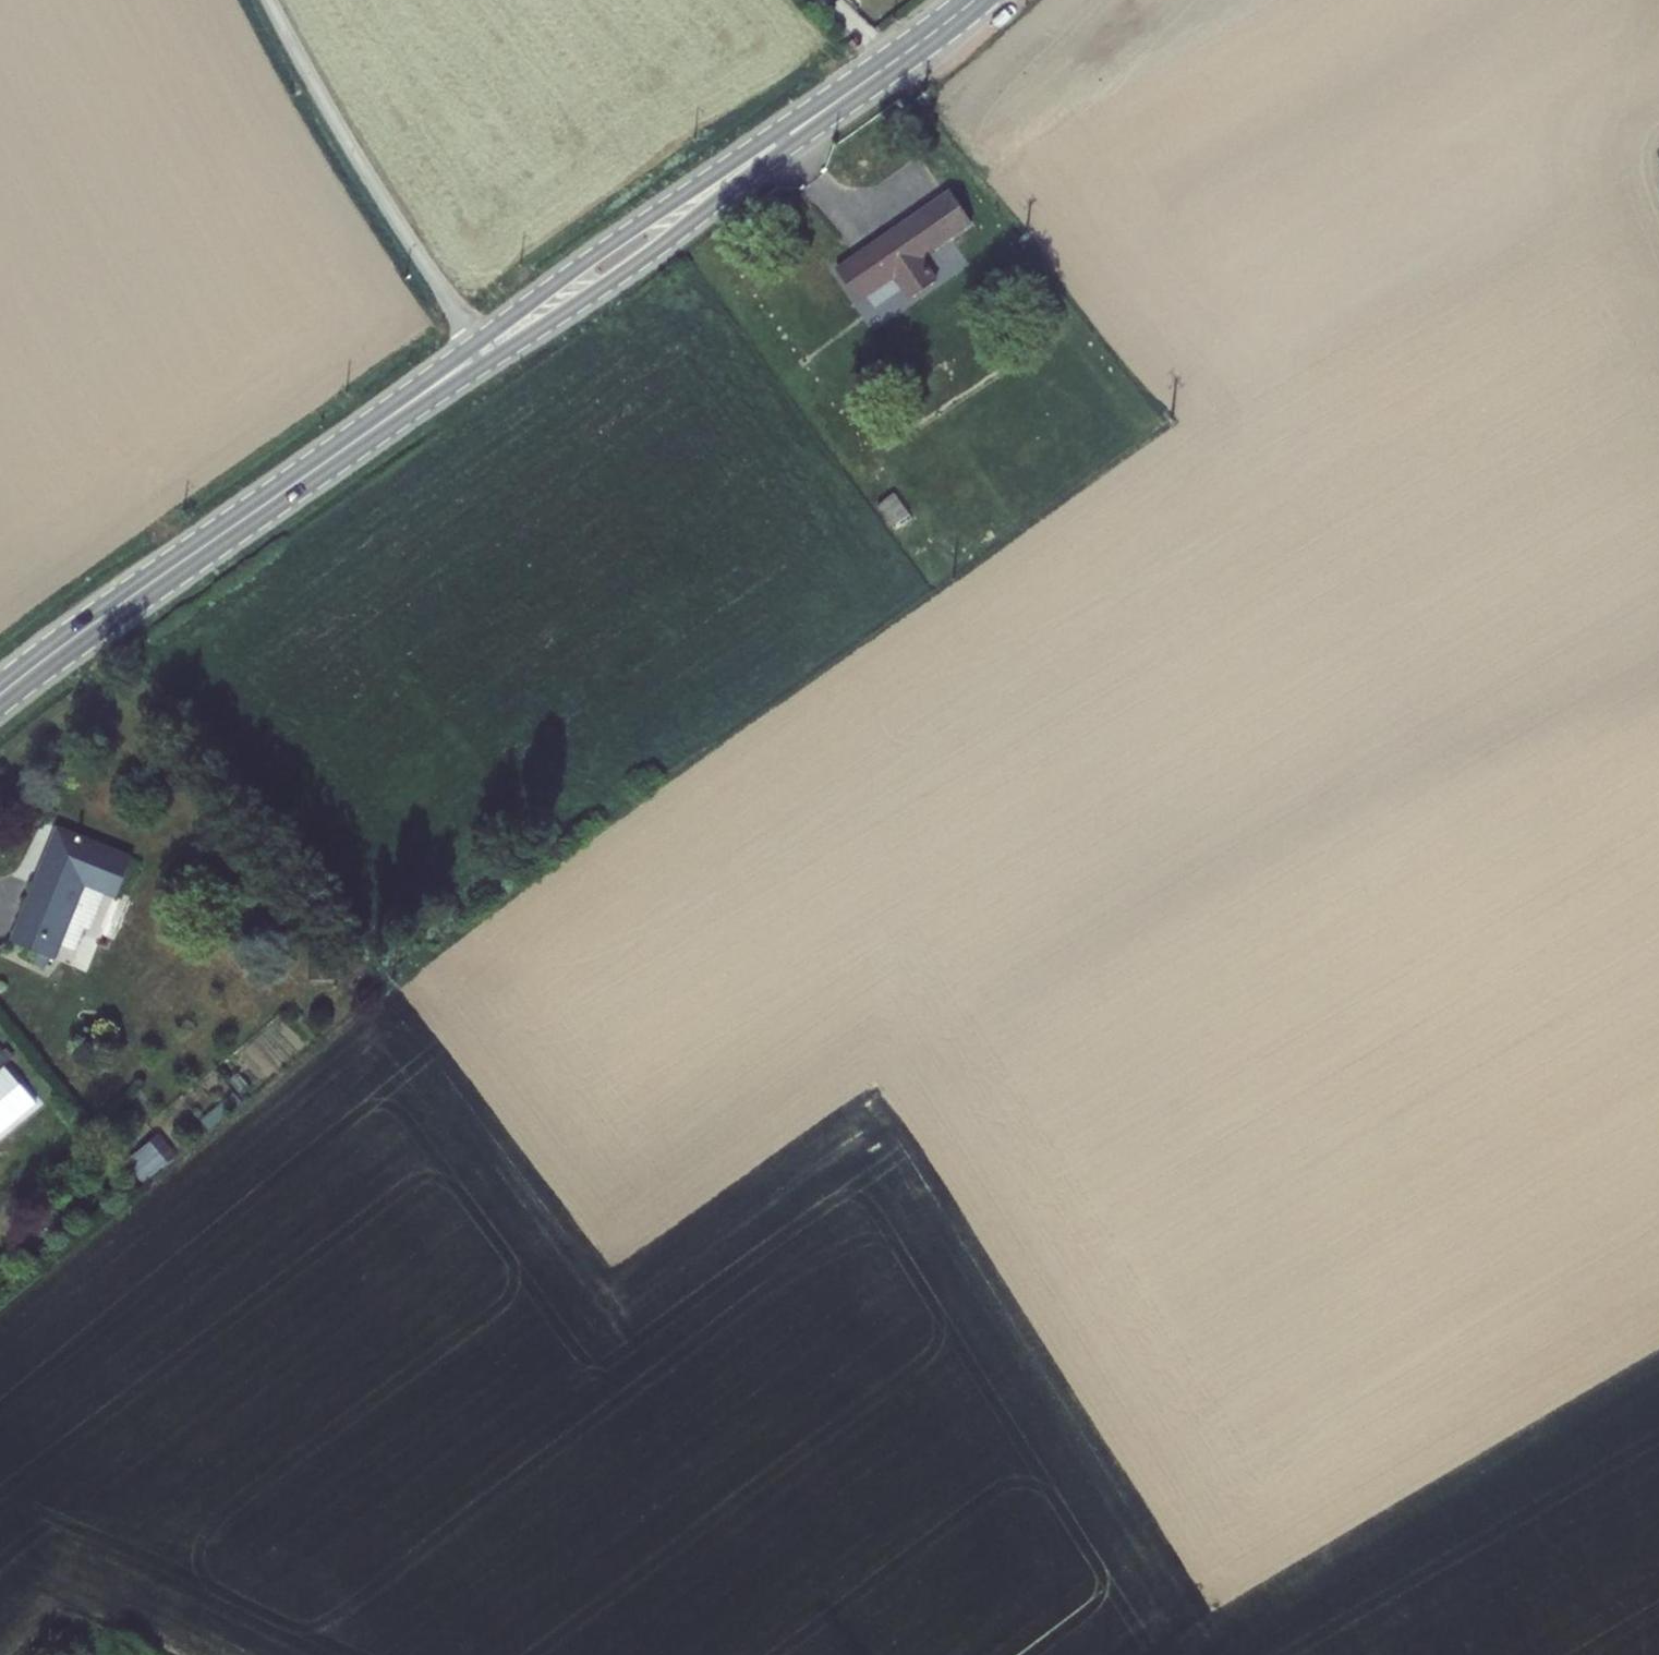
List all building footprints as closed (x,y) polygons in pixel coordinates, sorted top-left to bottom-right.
[(927,254),(973,224),(950,188),(831,265),(856,303),(895,277),(909,299),(943,277),(927,254)] [(880,501),(893,523),(911,513),(899,490),(880,501)] [(48,860),(53,850),(31,841),(28,851),(48,860)] [(30,969),(59,895),(81,903),(95,867),(53,850),(48,860),(28,851),(0,921),(0,957),(30,969)] [(148,1181),(178,1153),(158,1131),(128,1159),(148,1181)]
